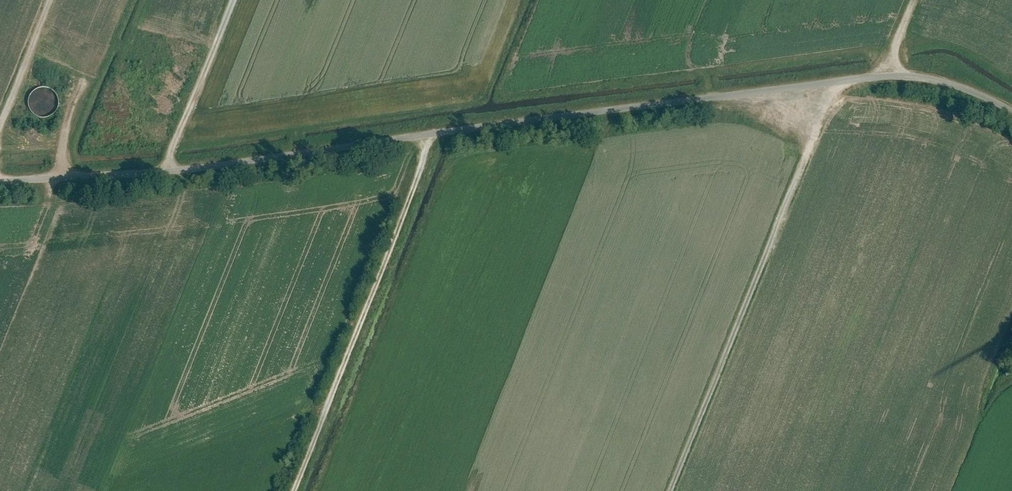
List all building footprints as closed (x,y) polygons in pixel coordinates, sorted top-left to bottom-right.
[(42,141),(20,143),(21,152),(43,151),(42,141)]
